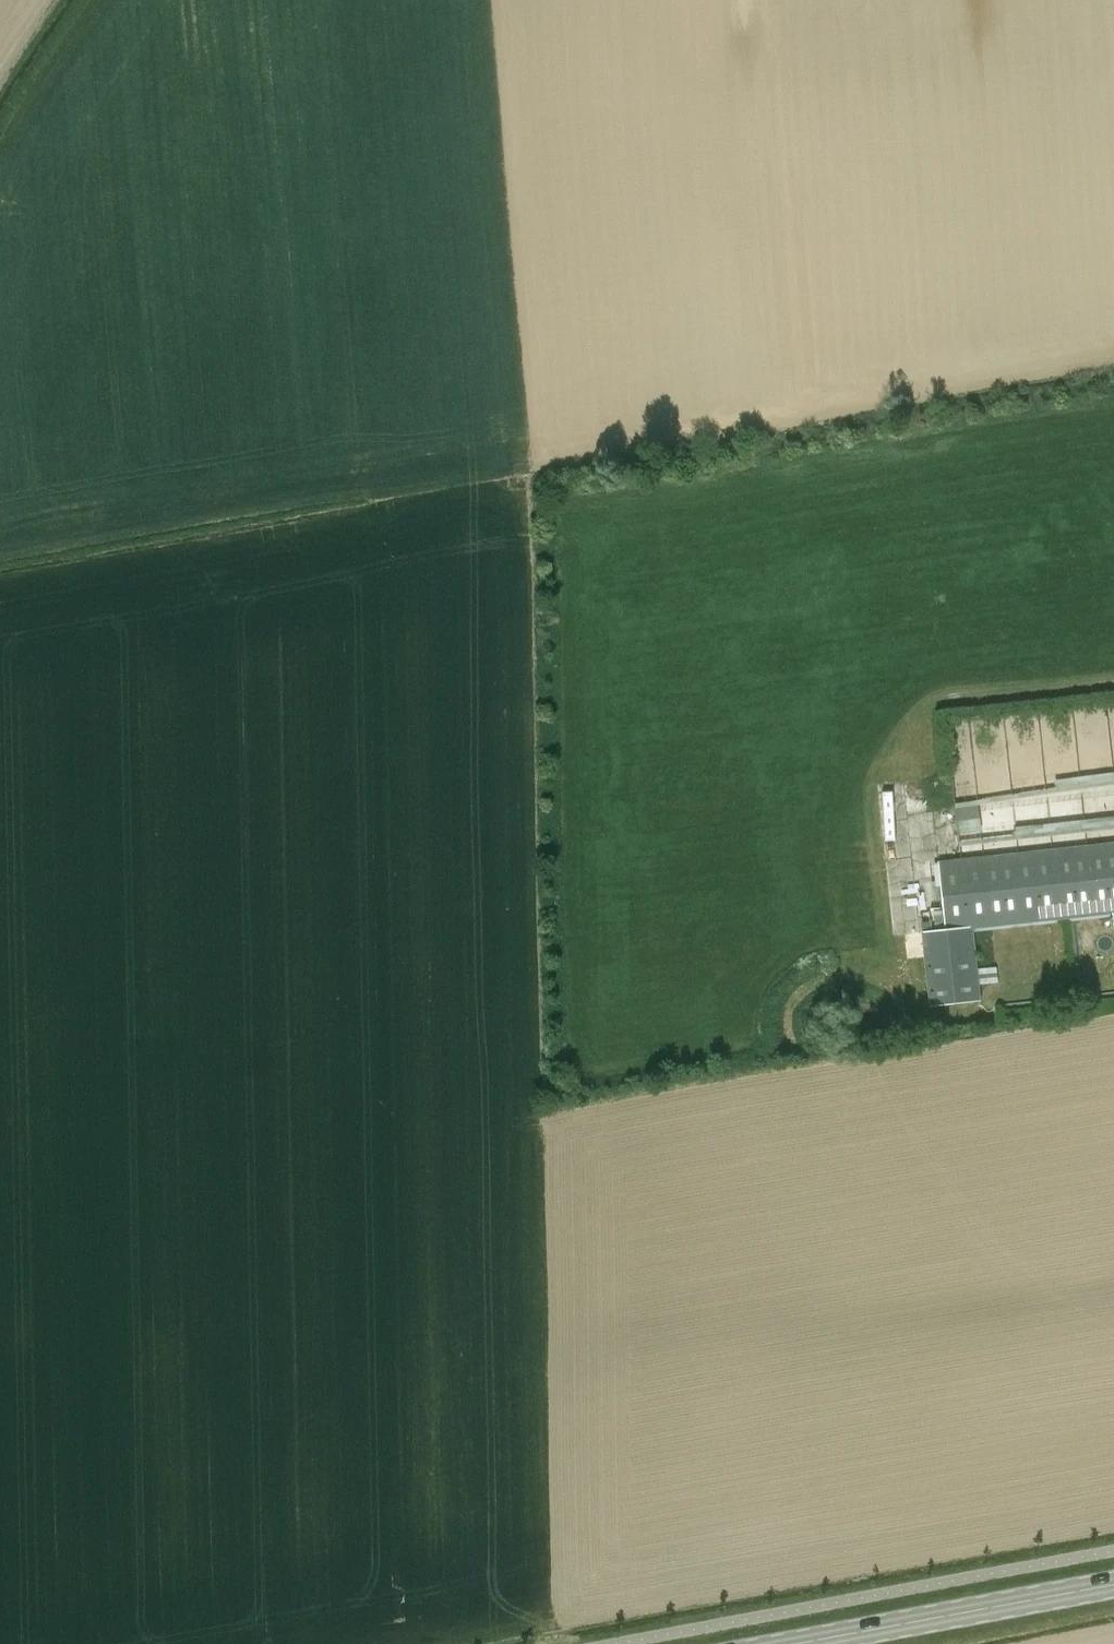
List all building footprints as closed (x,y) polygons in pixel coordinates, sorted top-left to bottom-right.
[(1094,788),(1113,787),(1113,772),(1078,774),(1078,787),(1094,787),(1094,788)] [(924,780),(904,781),(905,802),(925,801),(924,780)] [(939,865),(916,867),(914,850),(926,849),(923,823),(912,824),(911,817),(878,821),(884,869),(885,869),(893,935),(921,932),(929,1007),(981,1002),(974,933),(1112,917),(1113,925),(1113,843),(938,862),(939,865)]
